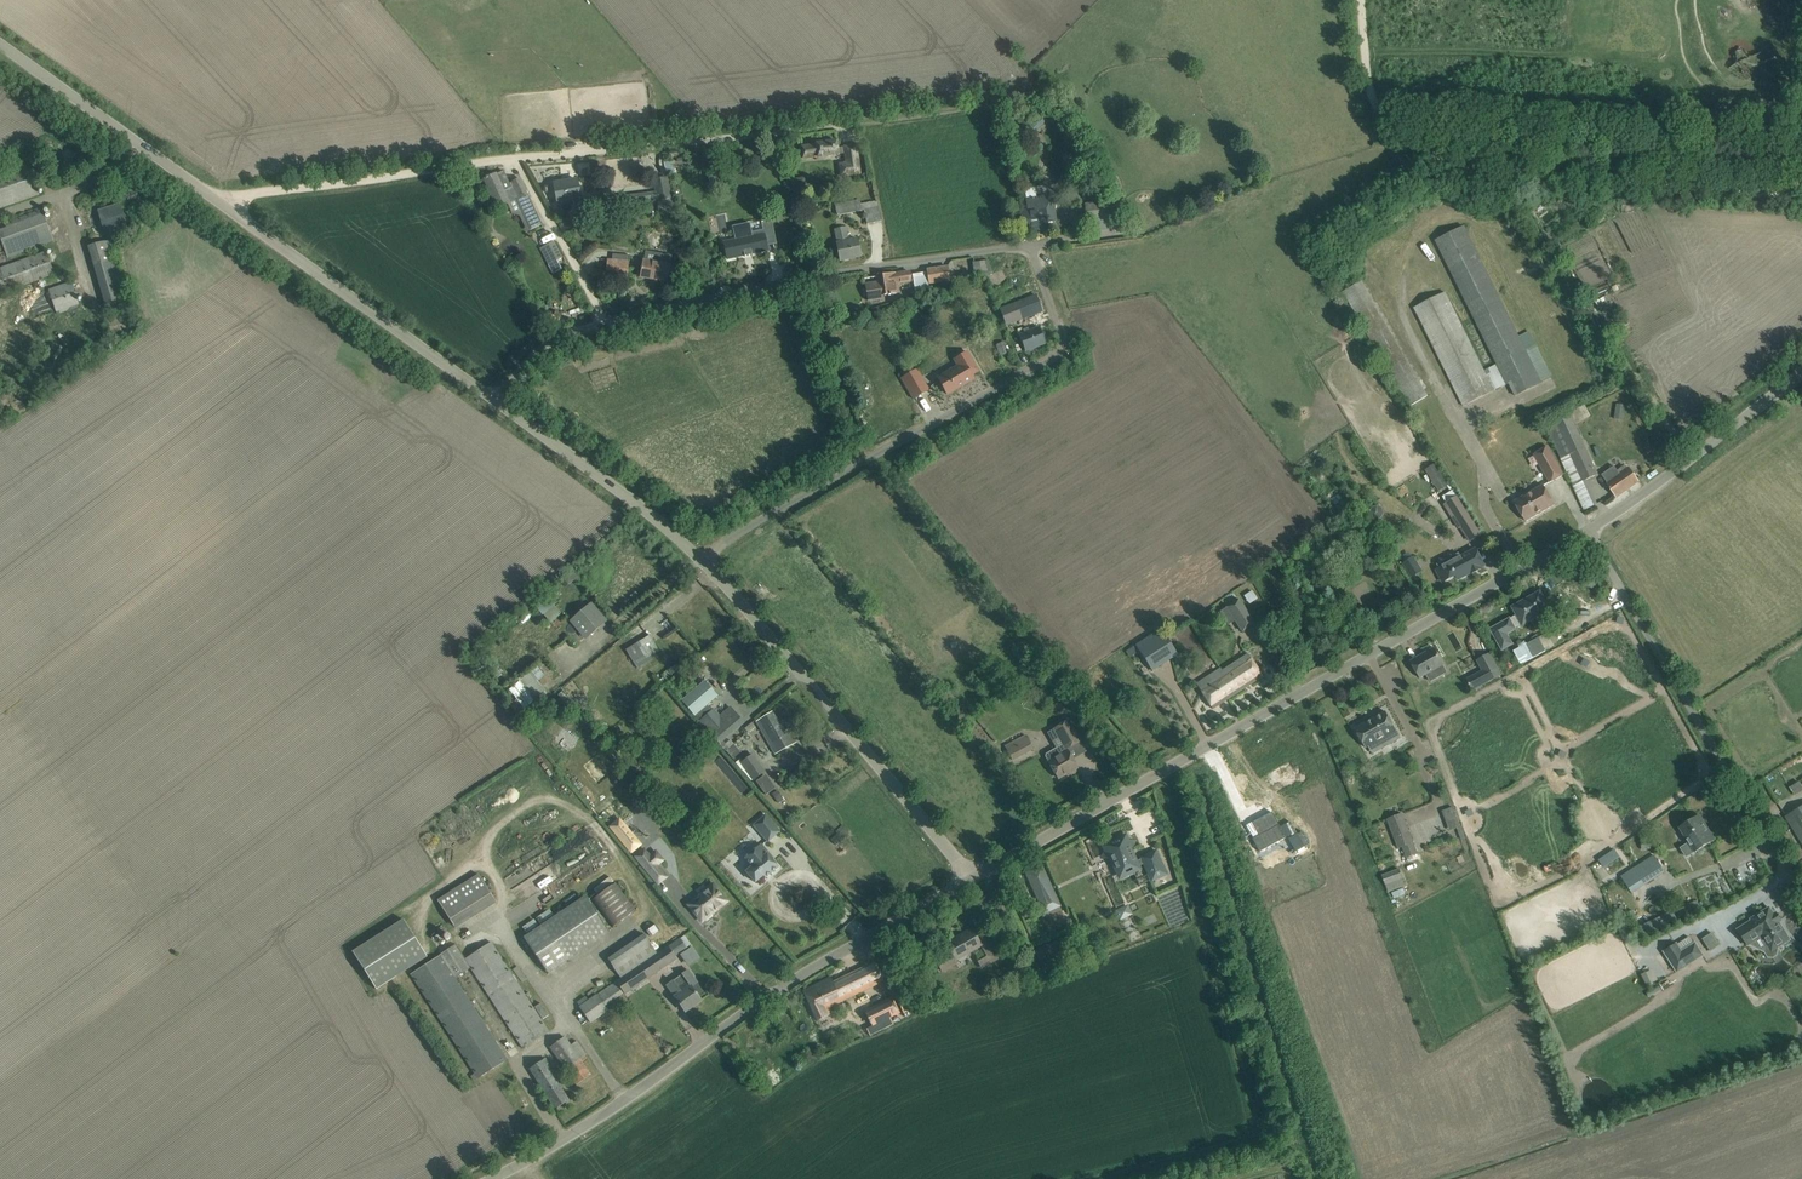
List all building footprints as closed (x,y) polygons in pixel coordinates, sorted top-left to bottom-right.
[(1043,110),(1039,114),(1037,112),(1022,126),(1033,138),(1048,123),(1046,121),(1050,118),(1043,110)] [(844,156),(845,162),(839,163),(840,177),(862,174),(858,143),(843,145),(838,146),(838,138),(815,141),(815,143),(800,145),(802,160),(817,158),(817,159),(840,156),(844,156)] [(1073,155),(1067,155),(1064,159),(1066,164),(1071,165),(1075,161),(1073,155)] [(39,194),(28,164),(0,174),(0,208),(39,194)] [(504,171),(488,177),(488,176),(485,177),(486,178),(484,179),(487,185),(497,208),(506,204),(516,199),(524,215),(531,230),(542,225),(528,194),(527,194),(520,179),(510,183),(504,171)] [(577,180),(554,184),(555,190),(557,202),(573,199),(575,206),(575,209),(582,208),(582,205),(577,180)] [(641,197),(609,201),(610,207),(641,203),(651,202),(672,199),(668,180),(654,182),(656,191),(656,195),(641,197)] [(1027,213),(1022,213),(1022,218),(1024,230),(1034,229),(1033,228),(1037,227),(1037,229),(1048,227),(1047,222),(1057,220),(1056,217),(1055,211),(1053,194),(1036,196),(1035,187),(1025,188),(1026,197),(1024,197),(1027,213)] [(589,208),(605,205),(603,193),(586,196),(589,208)] [(672,201),(672,199),(651,202),(653,216),(677,213),(675,200),(672,201)] [(864,211),(867,224),(882,221),(879,209),(877,200),(860,204),(860,200),(835,204),(837,216),(864,211)] [(1086,203),(1086,208),(1089,231),(1105,229),(1105,226),(1119,225),(1117,212),(1112,213),(1110,200),(1086,203)] [(105,232),(125,226),(119,205),(99,211),(105,232)] [(5,223),(7,228),(0,230),(0,237),(4,247),(8,258),(54,241),(42,210),(5,223)] [(736,240),(724,243),(727,259),(768,251),(766,245),(764,234),(775,232),(772,219),(749,223),(733,227),(736,240)] [(1542,383),(1464,226),(1435,241),(1497,366),(1483,373),(1445,294),(1412,309),(1461,409),(1493,393),(1507,386),(1513,398),(1542,383)] [(840,260),(860,256),(858,244),(856,239),(848,241),(845,228),(836,230),(839,244),(837,244),(838,249),(840,260)] [(126,304),(107,241),(88,246),(107,310),(126,304)] [(553,253),(548,255),(551,263),(559,259),(560,259),(562,258),(554,243),(552,244),(549,245),(553,253)] [(54,273),(46,252),(0,269),(0,293),(42,278),(54,273)] [(654,263),(644,261),(643,261),(642,265),(641,270),(640,277),(641,277),(667,282),(668,276),(669,270),(670,265),(669,265),(670,255),(656,253),(654,263)] [(988,260),(972,262),(975,278),(993,273),(988,260)] [(608,262),(607,278),(628,280),(629,264),(608,262)] [(936,268),(927,269),(929,284),(949,282),(954,281),(953,273),(948,274),(947,266),(938,268),(938,267),(936,267),(936,268)] [(878,276),(879,282),(866,284),(868,301),(901,296),(899,287),(911,285),(909,271),(878,276)] [(1343,292),(1353,310),(1371,342),(1410,407),(1428,396),(1408,360),(1384,320),(1362,280),(1343,292)] [(72,282),(60,286),(48,290),(56,311),(79,304),(72,282)] [(821,302),(836,298),(833,287),(818,291),(821,302)] [(1033,291),(1015,297),(1020,312),(1038,306),(1033,291)] [(562,316),(549,311),(545,320),(558,326),(562,316)] [(1039,327),(1019,335),(1025,351),(1045,343),(1039,327)] [(1003,342),(996,345),(1001,358),(1008,355),(1003,342)] [(972,361),(967,352),(954,359),(958,366),(937,378),(947,395),(974,379),(971,375),(978,371),(972,361)] [(917,369),(901,378),(914,399),(929,390),(917,369)] [(1616,419),(1625,419),(1626,404),(1617,403),(1616,419)] [(1567,416),(1547,425),(1549,429),(1548,429),(1552,440),(1560,458),(1573,486),(1585,480),(1597,475),(1592,464),(1585,447),(1575,425),(1570,414),(1567,416)] [(1534,455),(1537,460),(1550,482),(1564,475),(1548,447),(1534,455)] [(1439,492),(1451,485),(1438,463),(1426,471),(1439,492)] [(1615,466),(1602,475),(1608,483),(1607,484),(1609,487),(1616,497),(1639,481),(1635,476),(1631,471),(1630,469),(1628,470),(1623,474),(1622,473),(1621,474),(1618,470),(1615,466)] [(1555,505),(1543,485),(1515,502),(1526,521),(1555,505)] [(1458,496),(1446,503),(1471,542),(1482,535),(1458,496)] [(1372,507),(1370,512),(1371,518),(1376,520),(1381,519),(1384,514),(1383,509),(1378,506),(1372,507)] [(800,566),(810,558),(793,539),(784,547),(800,566)] [(1439,562),(1458,554),(1453,542),(1435,550),(1439,562)] [(1458,579),(1484,565),(1476,549),(1461,557),(1459,554),(1438,565),(1440,568),(1437,570),(1443,582),(1456,575),(1458,579)] [(1413,557),(1404,563),(1412,577),(1422,571),(1413,557)] [(571,570),(562,577),(568,585),(578,578),(571,570)] [(547,593),(533,603),(542,614),(555,603),(547,593)] [(1513,618),(1506,621),(1506,620),(1486,632),(1498,653),(1509,647),(1503,637),(1512,631),(1518,627),(1519,628),(1546,612),(1536,594),(1508,610),(1513,618)] [(1235,621),(1243,632),(1253,625),(1237,601),(1220,613),(1228,625),(1235,621)] [(590,605),(581,612),(571,621),(586,638),(605,622),(590,605)] [(1139,651),(1152,672),(1177,655),(1160,630),(1125,653),(1129,658),(1139,651)] [(658,651),(648,635),(635,643),(625,649),(633,662),(644,655),(646,658),(658,651)] [(1521,665),(1546,651),(1539,638),(1527,644),(1525,641),(1519,645),(1520,647),(1514,651),(1521,665)] [(1447,673),(1443,666),(1444,665),(1435,648),(1411,661),(1420,678),(1427,675),(1431,682),(1447,673)] [(1248,654),(1222,671),(1221,671),(1236,694),(1262,677),(1248,654)] [(1499,675),(1487,654),(1474,661),(1486,682),(1499,675)] [(1220,669),(1196,684),(1213,709),(1236,694),(1221,671),(1222,671),(1220,669)] [(535,700),(520,679),(510,687),(526,708),(535,700)] [(682,701),(694,716),(718,696),(705,681),(682,701)] [(1039,691),(1052,707),(1062,698),(1049,682),(1039,691)] [(730,707),(720,716),(714,709),(700,721),(720,744),(744,723),(730,707)] [(785,732),(772,712),(756,723),(774,755),(796,743),(789,730),(785,732)] [(1401,738),(1386,712),(1355,729),(1366,748),(1387,737),(1391,744),(1401,738)] [(1069,723),(1055,731),(1063,744),(1046,754),(1045,756),(1058,778),(1077,767),(1067,751),(1081,743),(1069,723)] [(1010,757),(1012,760),(1033,749),(1031,746),(1026,736),(1006,747),(1011,757),(1010,757)] [(732,759),(741,753),(732,740),(724,746),(732,759)] [(755,779),(767,771),(755,754),(743,762),(755,779)] [(768,775),(760,781),(768,793),(776,788),(768,775)] [(1791,788),(1795,795),(1801,792),(1801,784),(1801,782),(1791,788)] [(778,791),(772,794),(778,804),(784,800),(778,791)] [(1786,816),(1801,842),(1801,806),(1786,816)] [(1445,810),(1450,830),(1459,828),(1455,807),(1445,810)] [(1271,812),(1252,823),(1259,836),(1252,840),(1260,853),(1286,838),(1271,812)] [(1399,849),(1402,847),(1406,858),(1418,854),(1403,814),(1388,820),(1399,849)] [(768,842),(780,832),(766,815),(754,825),(768,842)] [(1694,819),(1680,828),(1690,843),(1681,848),(1687,857),(1695,852),(1715,840),(1699,815),(1694,819)] [(614,829),(626,848),(634,843),(621,824),(614,829)] [(845,828),(831,840),(836,845),(849,834),(845,828)] [(1141,858),(1142,859),(1135,862),(1124,838),(1106,847),(1109,854),(1108,855),(1115,869),(1116,869),(1120,877),(1138,868),(1137,866),(1144,863),(1152,881),(1166,874),(1156,851),(1141,858)] [(1651,839),(1642,840),(1643,850),(1653,849),(1651,839)] [(768,855),(769,854),(761,845),(745,858),(746,860),(752,866),(746,872),(755,883),(763,876),(765,878),(777,868),(778,867),(768,855)] [(644,850),(636,857),(642,864),(650,857),(644,850)] [(1631,893),(1665,872),(1654,856),(1621,877),(1631,893)] [(666,877),(657,866),(649,873),(658,884),(666,877)] [(1025,874),(1044,915),(1061,908),(1042,866),(1025,874)] [(1400,869),(1382,876),(1386,885),(1403,878),(1400,869)] [(481,873),(439,898),(457,928),(499,903),(481,873)] [(616,882),(591,899),(611,927),(636,910),(616,882)] [(713,885),(698,897),(702,902),(692,909),(702,921),(705,919),(706,921),(712,916),(711,914),(726,902),(713,885)] [(523,937),(549,974),(609,933),(584,896),(523,937)] [(1128,905),(1117,911),(1122,920),(1133,914),(1128,905)] [(1774,914),(1770,908),(1751,919),(1752,921),(1739,929),(1740,930),(1739,931),(1748,946),(1762,937),(1767,944),(1766,953),(1768,957),(1773,958),(1777,955),(1779,947),(1790,940),(1779,923),(1782,921),(1776,913),(1774,914)] [(540,915),(543,922),(555,916),(551,910),(540,915)] [(1669,912),(1653,921),(1657,929),(1673,919),(1669,912)] [(409,919),(355,948),(376,988),(430,959),(409,919)] [(950,954),(936,962),(942,971),(956,963),(954,961),(981,946),(987,958),(990,964),(999,959),(988,940),(983,930),(974,935),(971,929),(960,936),(960,937),(955,940),(954,939),(944,944),(950,954)] [(1712,950),(1722,944),(1715,932),(1704,938),(1712,950)] [(643,934),(607,959),(620,978),(656,953),(643,934)] [(685,934),(656,953),(620,978),(616,981),(624,992),(625,994),(676,959),(675,957),(681,953),(692,945),(685,934)] [(1074,955),(1071,950),(1067,938),(1036,951),(1043,968),(1074,955)] [(455,945),(410,974),(464,1057),(475,1074),(471,1077),(474,1080),(506,1060),(500,1050),(455,978),(470,968),(516,1039),(523,1049),(549,1032),(542,1022),(491,942),(465,959),(459,951),(455,945)] [(1677,944),(1664,952),(1677,972),(1703,956),(1695,943),(1682,952),(1677,944)] [(832,982),(830,978),(804,991),(817,1020),(830,1015),(827,1008),(884,981),(875,962),(832,982)] [(1654,969),(1642,975),(1647,986),(1659,980),(1654,969)] [(694,990),(691,986),(690,985),(696,981),(688,970),(666,985),(685,1011),(701,1000),(694,990)] [(604,1006),(624,992),(616,981),(579,1006),(591,1023),(607,1011),(604,1006)] [(890,1018),(899,1013),(892,998),(865,1011),(872,1026),(867,1029),(870,1036),(894,1024),(890,1018)] [(546,1021),(550,1017),(544,1010),(540,1014),(546,1021)] [(583,1054),(584,1053),(579,1045),(573,1049),(564,1037),(550,1048),(577,1084),(591,1075),(582,1062),(586,1058),(583,1054)] [(545,1058),(529,1069),(555,1109),(569,1100),(561,1087),(563,1085),(545,1058)]
